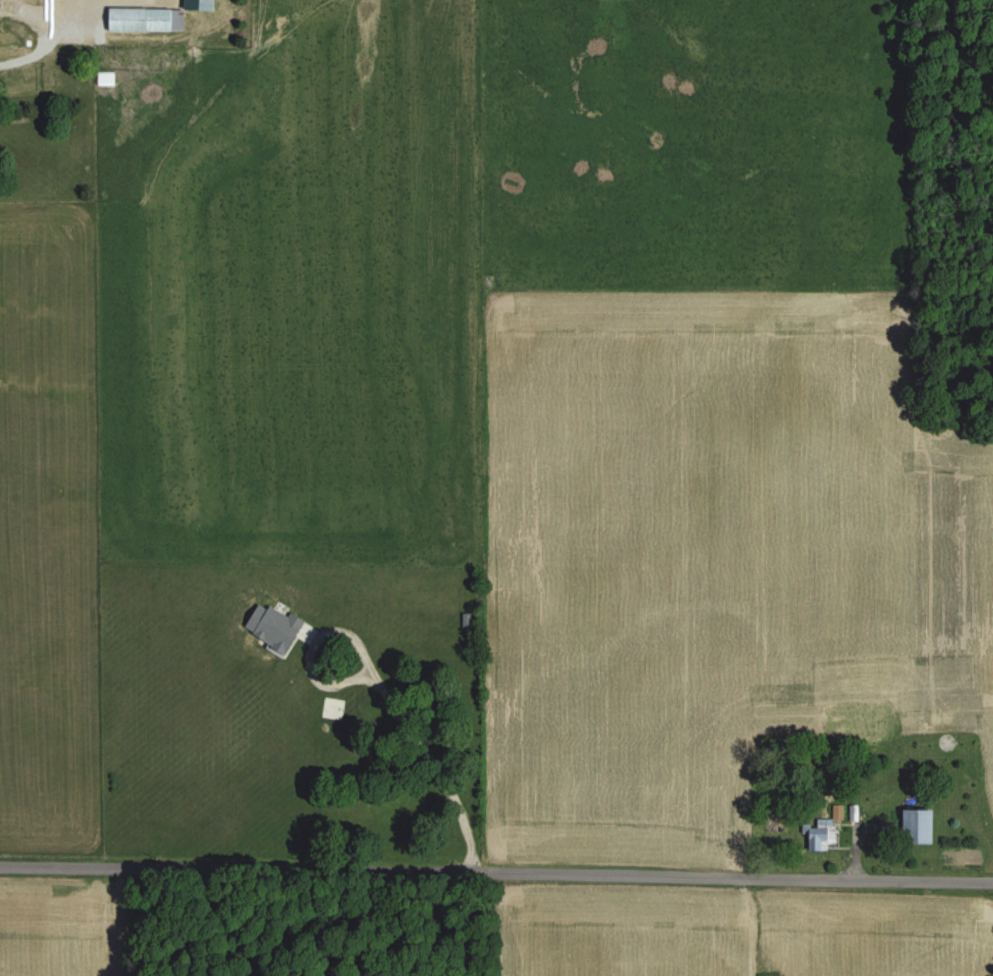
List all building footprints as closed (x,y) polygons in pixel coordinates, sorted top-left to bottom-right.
[(107,31),(182,31),(182,8),(107,8),(107,31)] [(113,84),(113,72),(97,72),(97,84),(113,84)] [(930,844),(930,810),(900,810),(900,844),(930,844)] [(834,820),(816,820),(816,825),(802,824),(802,833),(807,833),(807,850),(820,850),(820,842),(834,842),(834,820)]
